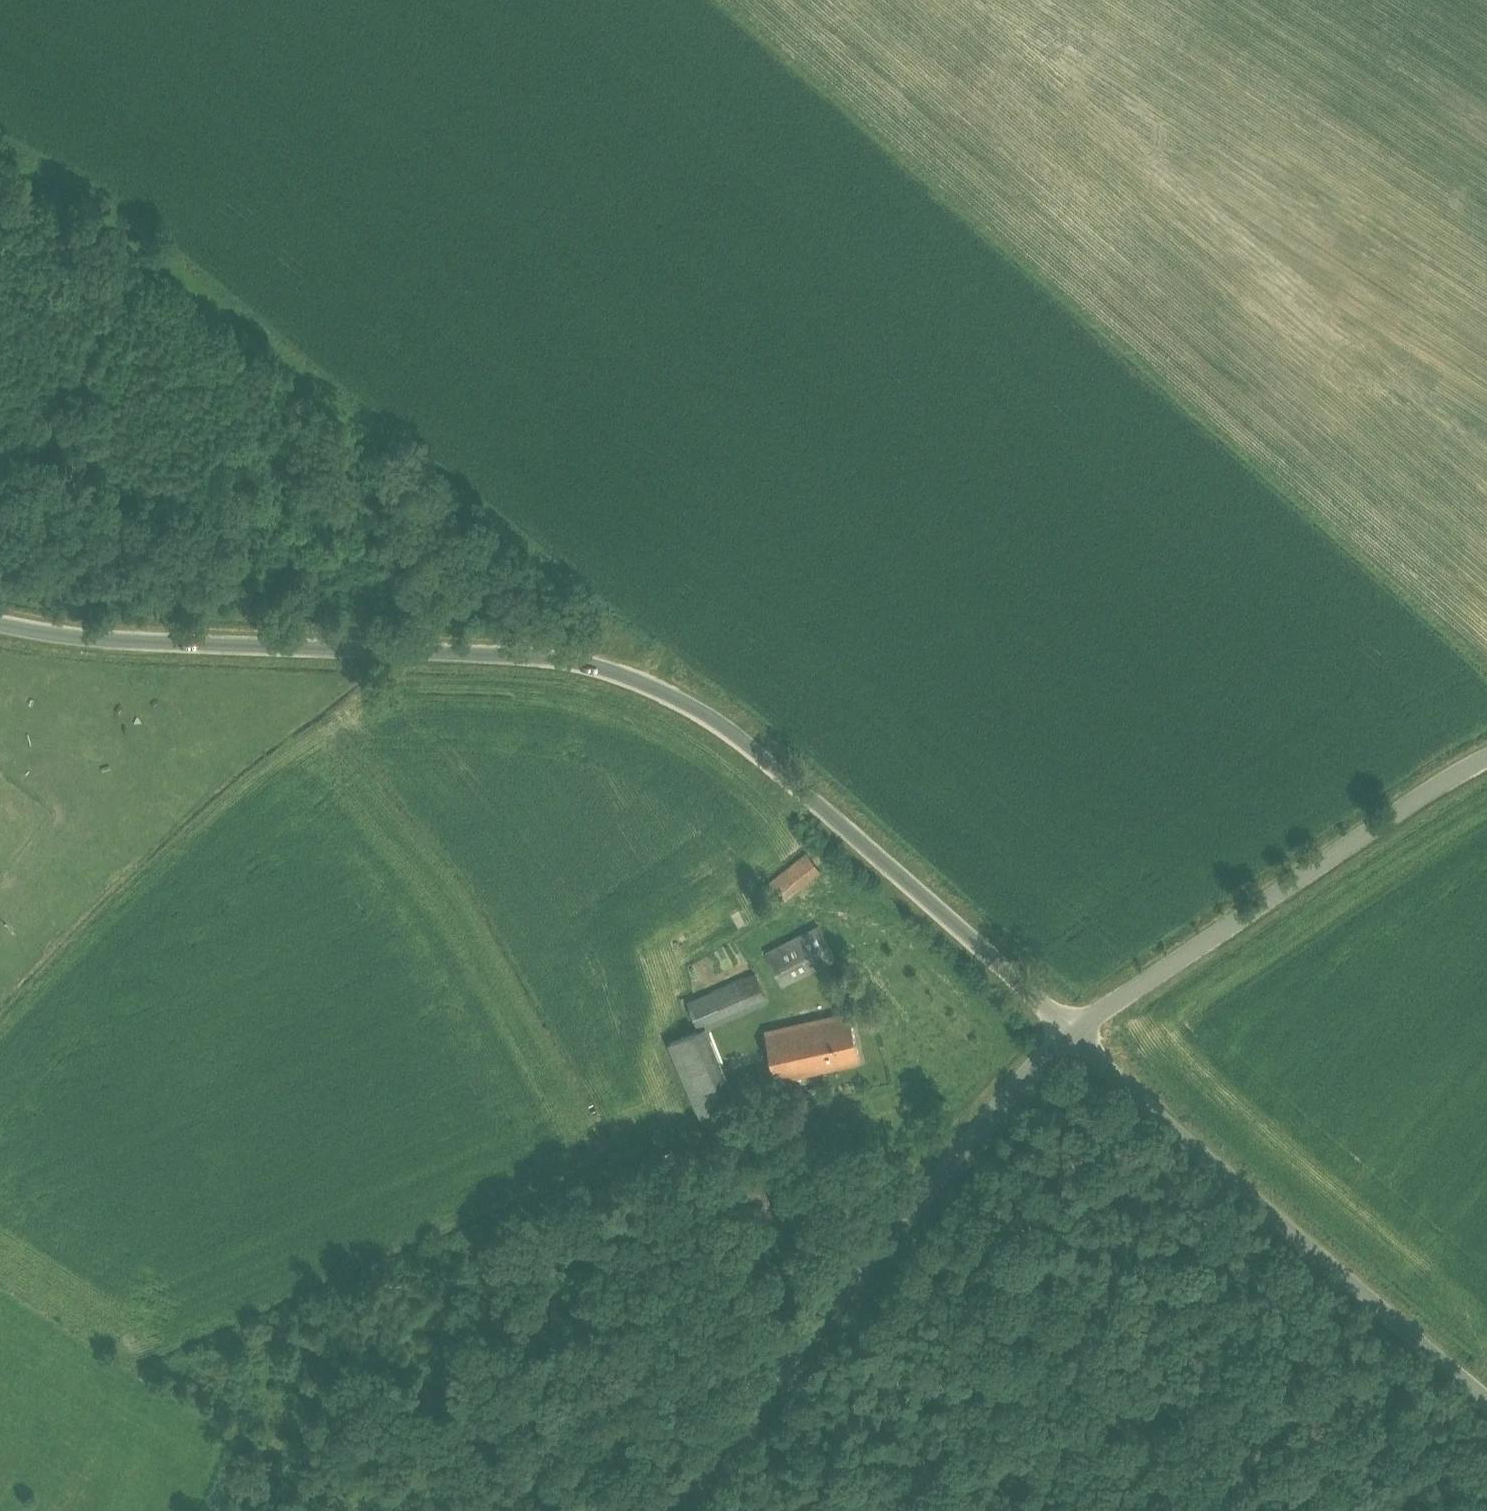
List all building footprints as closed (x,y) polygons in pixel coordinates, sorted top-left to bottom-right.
[(807,855),(791,867),(791,866),(765,887),(779,906),(806,885),(805,883),(820,871),(807,855)] [(781,985),(812,970),(835,958),(819,925),(781,943),(785,951),(768,960),(781,985)] [(688,1001),(699,1029),(668,1042),(697,1110),(735,1093),(709,1029),(770,1003),(757,972),(688,1001)] [(777,1079),(861,1061),(850,1013),(766,1031),(777,1079)]
